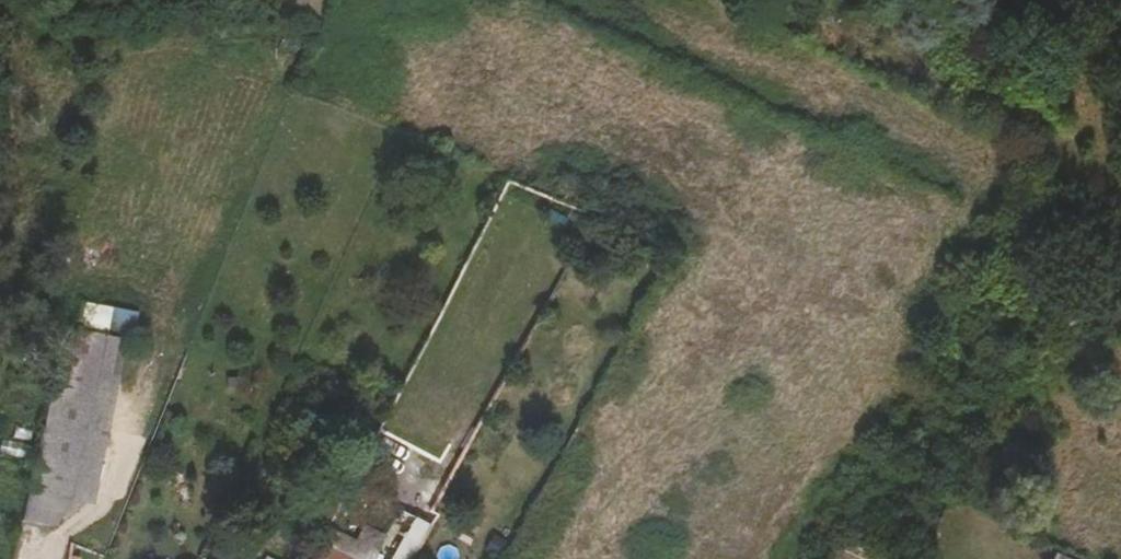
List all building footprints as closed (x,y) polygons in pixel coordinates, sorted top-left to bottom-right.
[(63,523),(91,493),(114,364),(64,358),(29,516),(63,523)] [(340,532),(353,507),(335,499),(324,522),(340,532)] [(933,535),(924,557),(929,558),(940,538),(933,535)] [(930,558),(942,558),(948,542),(940,538),(929,558),(930,558)] [(328,558),(367,558),(335,543),(328,558)]
